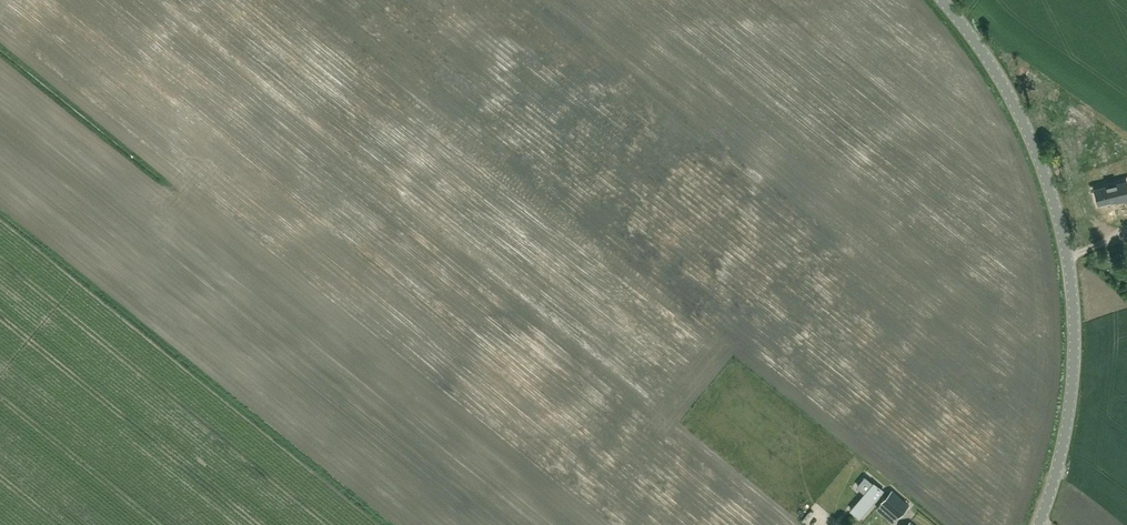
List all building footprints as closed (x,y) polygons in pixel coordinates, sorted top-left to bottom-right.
[(1117,201),(1126,199),(1126,182),(1126,180),(1095,188),(1099,203),(1106,201),(1108,209),(1118,207),(1117,201)] [(878,484),(855,511),(865,519),(887,492),(878,484)] [(902,514),(909,505),(892,490),(882,502),(893,512),(896,509),(902,514)]
